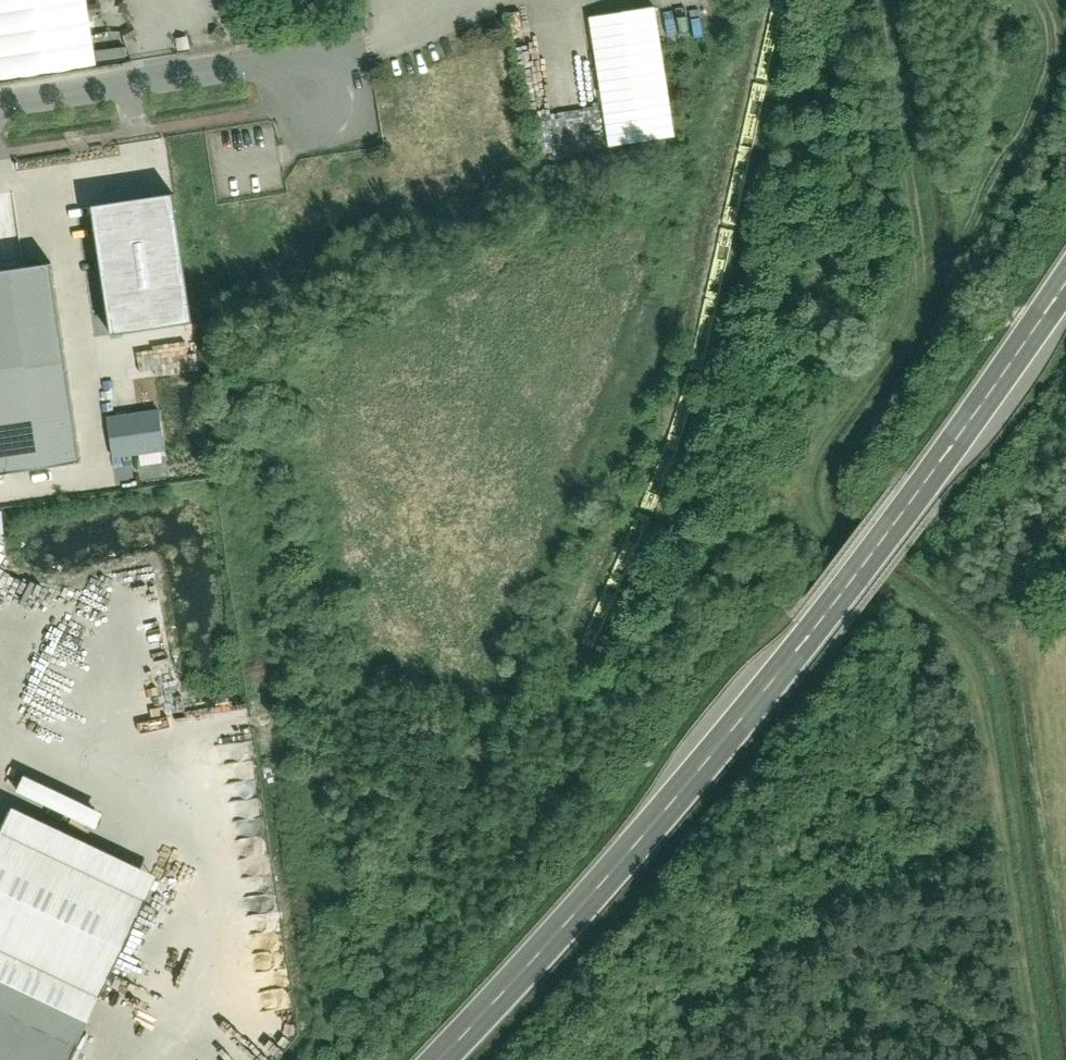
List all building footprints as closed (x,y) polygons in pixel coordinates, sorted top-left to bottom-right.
[(99,65),(89,0),(0,0),(0,81),(99,65)] [(679,141),(653,11),(587,24),(612,154),(679,141)] [(171,196),(93,207),(112,337),(190,325),(171,196)] [(85,462),(55,264),(0,272),(0,475),(85,462)] [(109,414),(112,457),(141,455),(141,464),(166,462),(161,410),(109,414)] [(153,866),(14,803),(0,832),(0,1059),(65,1059),(153,866)]
